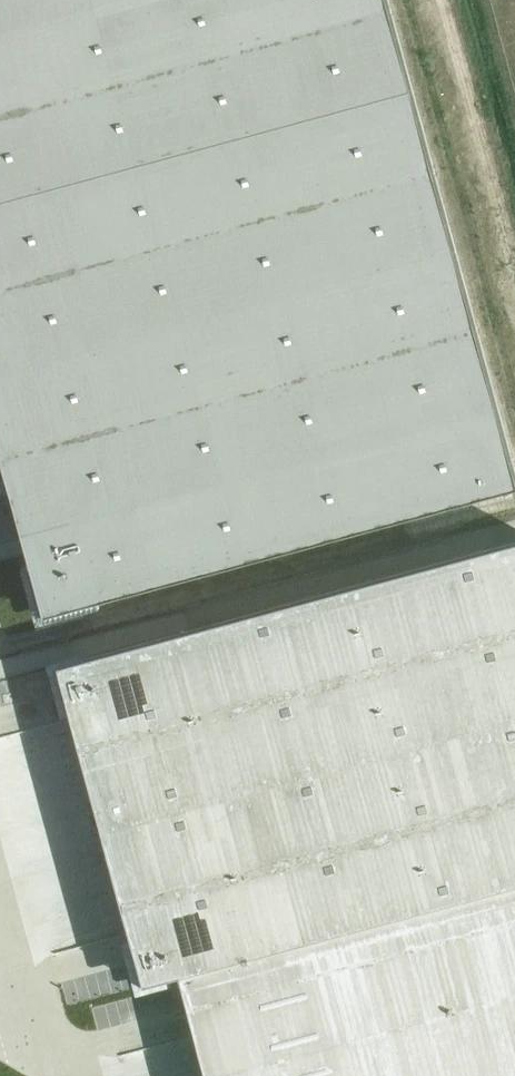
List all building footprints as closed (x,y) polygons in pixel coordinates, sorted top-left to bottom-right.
[(33,569),(30,569),(42,616),(93,602),(94,602),(514,488),(514,468),(389,0),(0,0),(0,446),(33,569)] [(53,658),(59,680),(63,679),(137,955),(134,956),(140,978),(178,967),(208,1075),(514,1075),(514,533),(53,658)]
